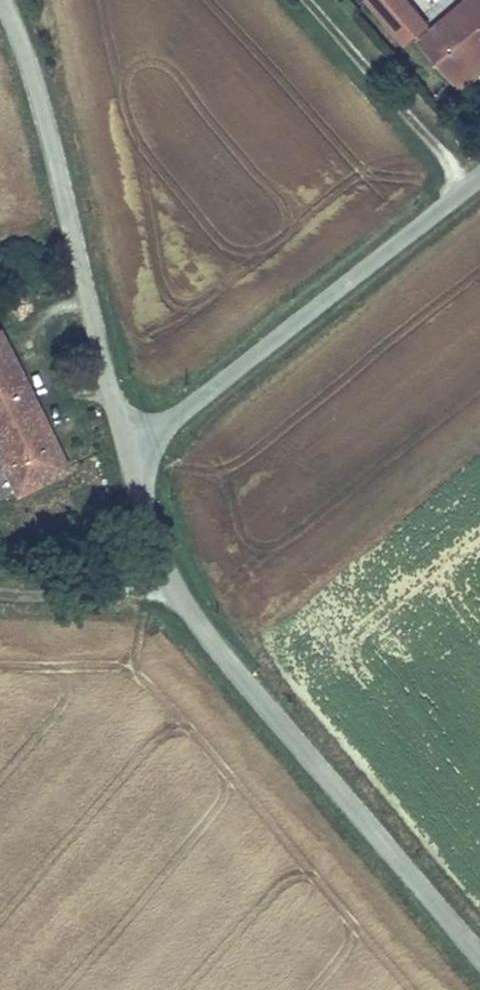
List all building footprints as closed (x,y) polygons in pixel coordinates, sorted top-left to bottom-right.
[(361,2),(402,49),(429,26),(406,0),(363,0),(361,2)] [(421,40),(455,84),(479,63),(479,0),(472,0),(421,40)] [(455,84),(460,91),(479,75),(479,63),(455,84)] [(10,357),(0,337),(0,362),(10,357)] [(67,466),(10,357),(0,362),(0,453),(19,490),(67,466)]
